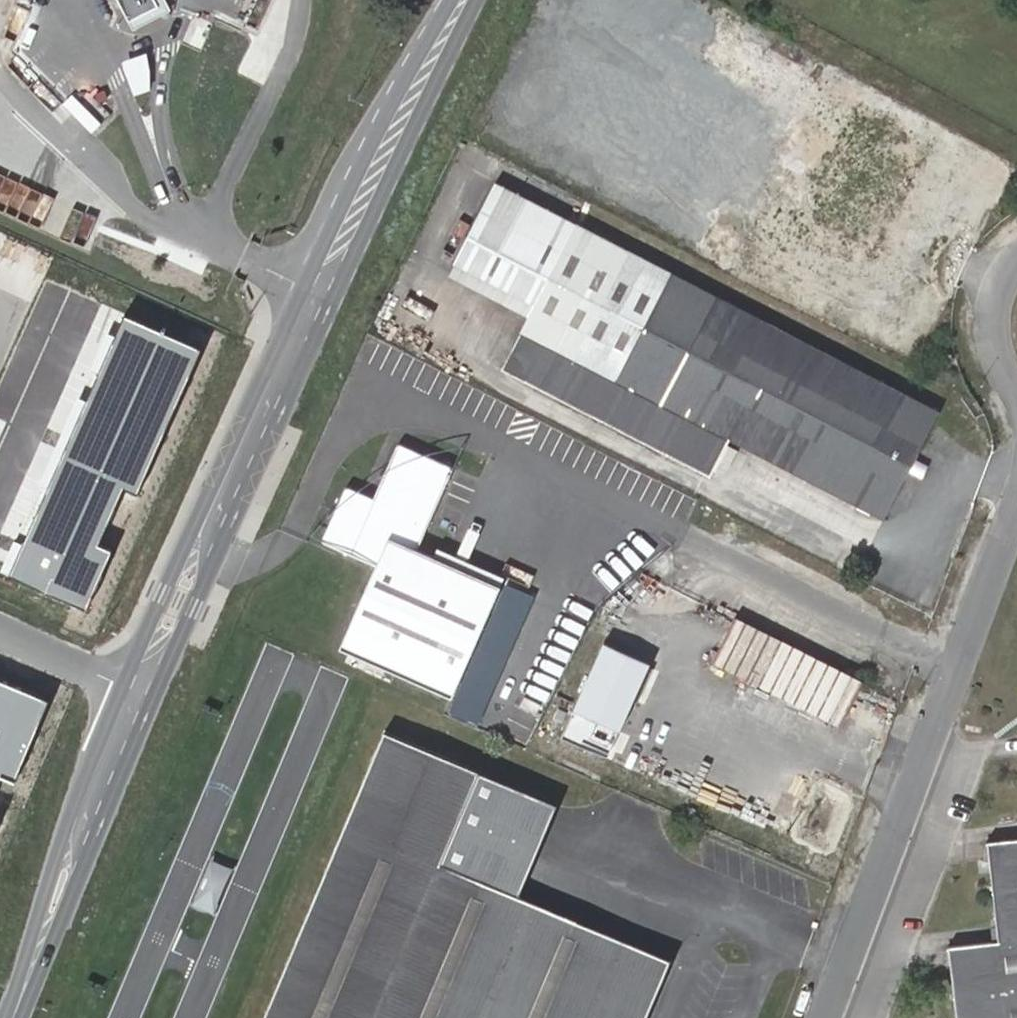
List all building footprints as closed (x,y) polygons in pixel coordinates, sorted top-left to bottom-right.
[(130,17),(160,2),(158,0),(121,0),(130,17)] [(160,2),(165,13),(176,7),(172,0),(164,0),(160,2)] [(713,8),(697,0),(688,0),(685,6),(708,18),(713,8)] [(678,12),(672,22),(695,36),(701,26),(678,12)] [(136,28),(130,17),(120,23),(125,33),(136,28)] [(719,25),(702,58),(795,105),(811,72),(719,25)] [(794,216),(879,257),(932,146),(846,105),(794,216)] [(447,260),(536,307),(579,226),(489,180),(447,260)] [(44,224),(55,198),(27,187),(16,212),(44,224)] [(791,249),(800,220),(789,216),(780,246),(791,249)] [(579,226),(536,307),(523,331),(546,345),(527,380),(709,473),(728,435),(881,514),(935,410),(579,226)] [(146,498),(209,351),(131,318),(20,577),(93,608),(116,555),(105,547),(130,491),(146,498)] [(546,345),(523,331),(503,368),(527,380),(546,345)] [(495,580),(434,553),(417,545),(451,465),(396,440),(370,501),(346,490),(322,544),(370,565),(337,643),(447,691),(495,580)] [(711,470),(720,475),(735,450),(726,444),(711,470)] [(438,545),(434,553),(495,580),(499,572),(438,545)] [(752,678),(772,635),(731,615),(711,657),(752,678)] [(592,631),(586,643),(613,656),(619,645),(592,631)] [(859,680),(772,635),(752,678),(837,720),(859,680)] [(0,678),(0,790),(5,779),(21,786),(57,703),(0,678)] [(383,733),(344,823),(441,864),(478,773),(383,733)] [(554,805),(478,773),(441,864),(516,895),(554,805)] [(762,824),(785,833),(796,803),(774,794),(762,824)] [(344,823),(261,1017),(645,1017),(670,959),(516,895),(441,864),(344,823)] [(954,1017),(1016,1017),(1016,842),(988,846),(998,944),(947,950),(954,1017)]
